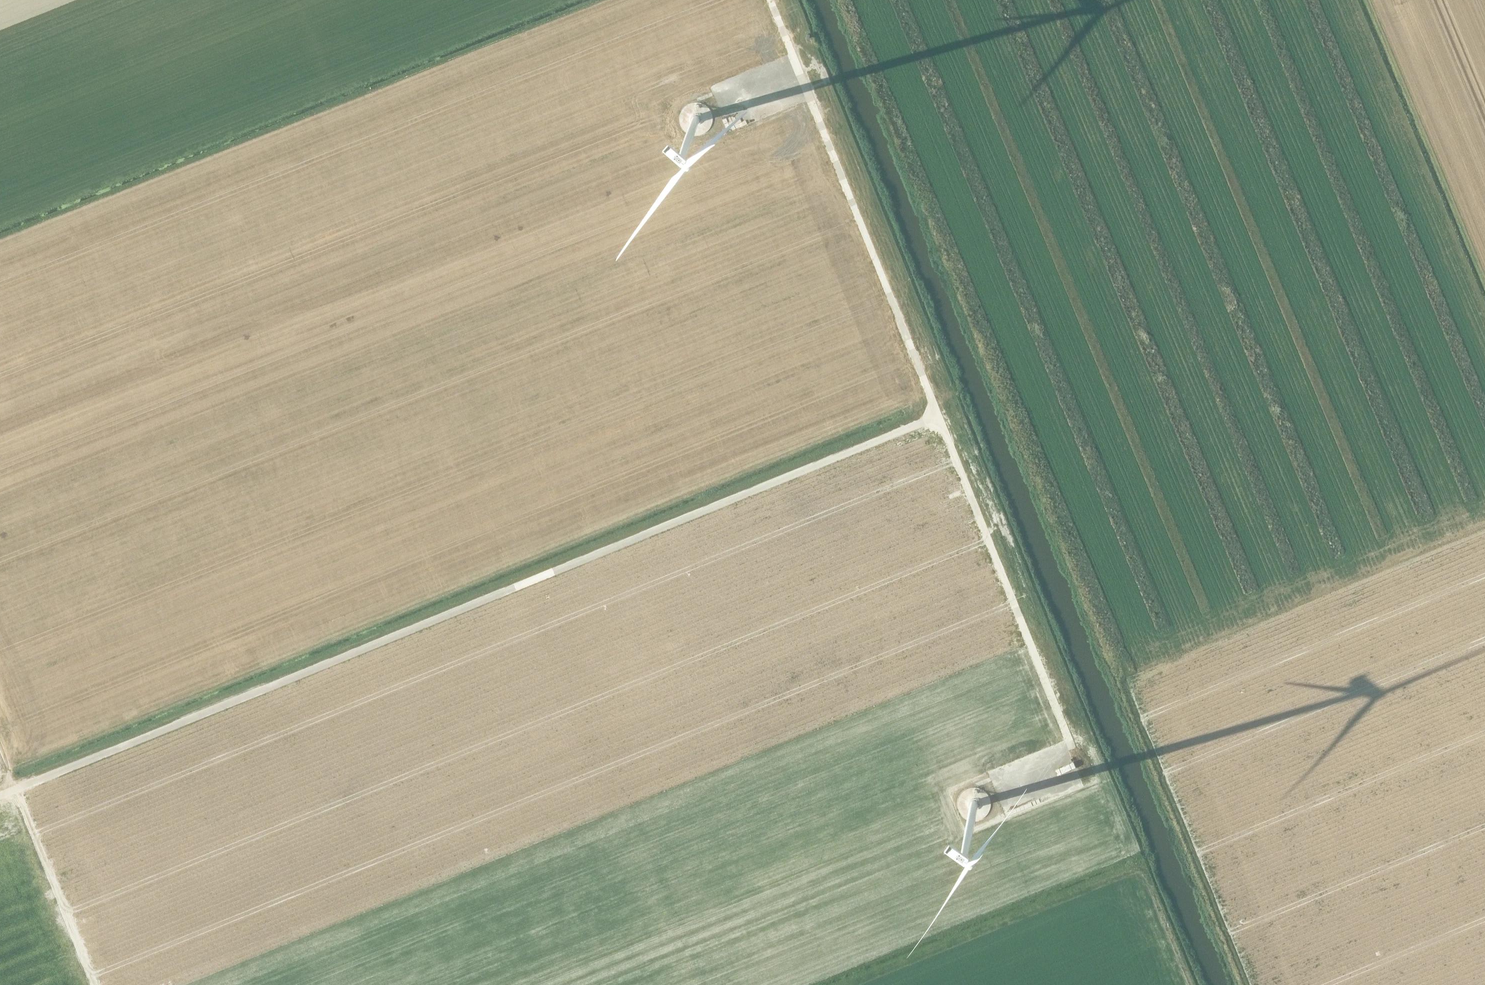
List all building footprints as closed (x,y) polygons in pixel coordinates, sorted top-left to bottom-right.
[(690,118),(690,119),(690,120),(690,121),(691,122),(692,123),(693,123),(693,124),(694,124),(695,124),(696,124),(697,124),(698,124),(699,123),(700,122),(701,121),(701,120),(701,119),(702,119),(702,118),(701,117),(701,116),(701,115),(700,115),(700,114),(699,114),(699,113),(698,113),(697,112),(696,112),(695,112),(694,112),(693,113),(692,113),(692,114),(691,114),(691,115),(690,115),(690,116),(690,117),(690,118)] [(968,803),(968,804),(968,805),(968,806),(969,806),(969,807),(970,808),(971,808),(971,809),(972,809),(973,809),(974,809),(975,809),(976,809),(977,809),(977,808),(978,808),(979,807),(979,806),(980,806),(980,805),(980,804),(980,803),(980,802),(980,801),(979,801),(979,800),(978,799),(977,799),(977,798),(976,798),(975,798),(974,798),(973,798),(972,798),(971,798),(971,799),(970,799),(969,800),(969,801),(968,801),(968,802),(968,803)]
